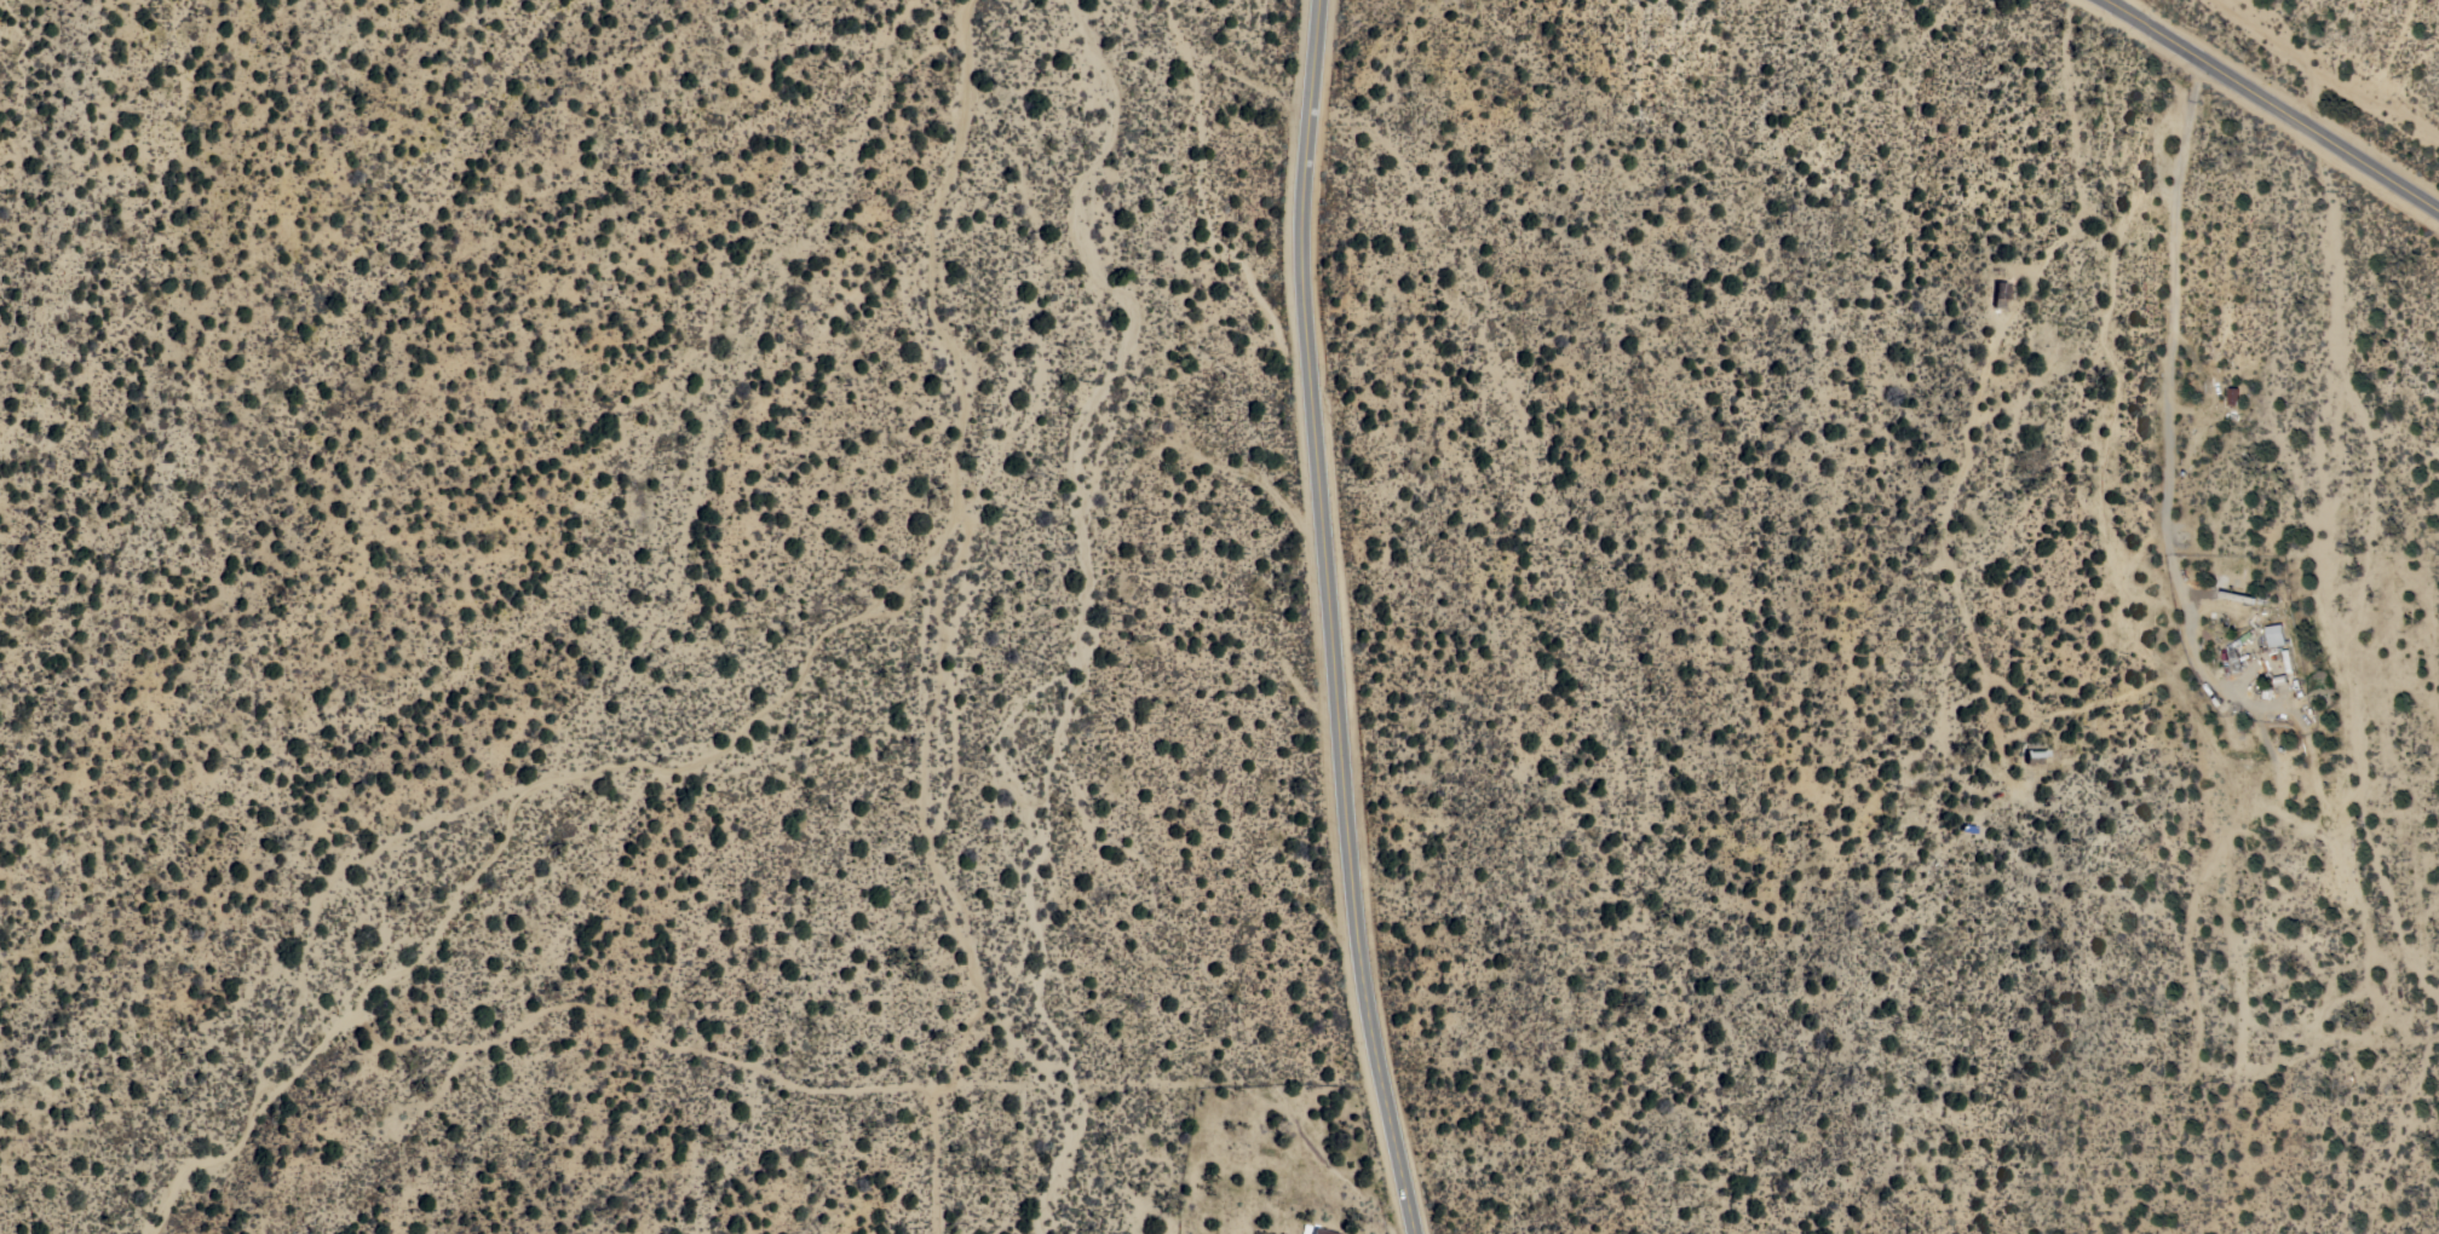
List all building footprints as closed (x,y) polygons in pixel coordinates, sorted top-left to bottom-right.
[(1992,281),(2006,282),(2006,298),(2002,298),(2002,307),(1991,306),(1992,281)] [(2238,404),(2227,403),(2228,387),(2239,387),(2238,404)] [(2283,624),(2285,640),(2289,640),(2290,642),(2286,644),(2270,647),(2267,627),(2283,624)] [(2293,671),(2286,673),(2283,651),(2289,650),(2293,671)] [(2024,763),(2023,749),(2040,749),(2047,749),(2047,755),(2040,756),(2040,763),(2024,763)] [(1339,1233),(1338,1233),(1311,1233),(1312,1229),(1300,1227),(1301,1222),(1310,1223),(1311,1221),(1321,1223),(1319,1228),(1322,1229),(1322,1227),(1325,1228),(1325,1229),(1339,1233)]
